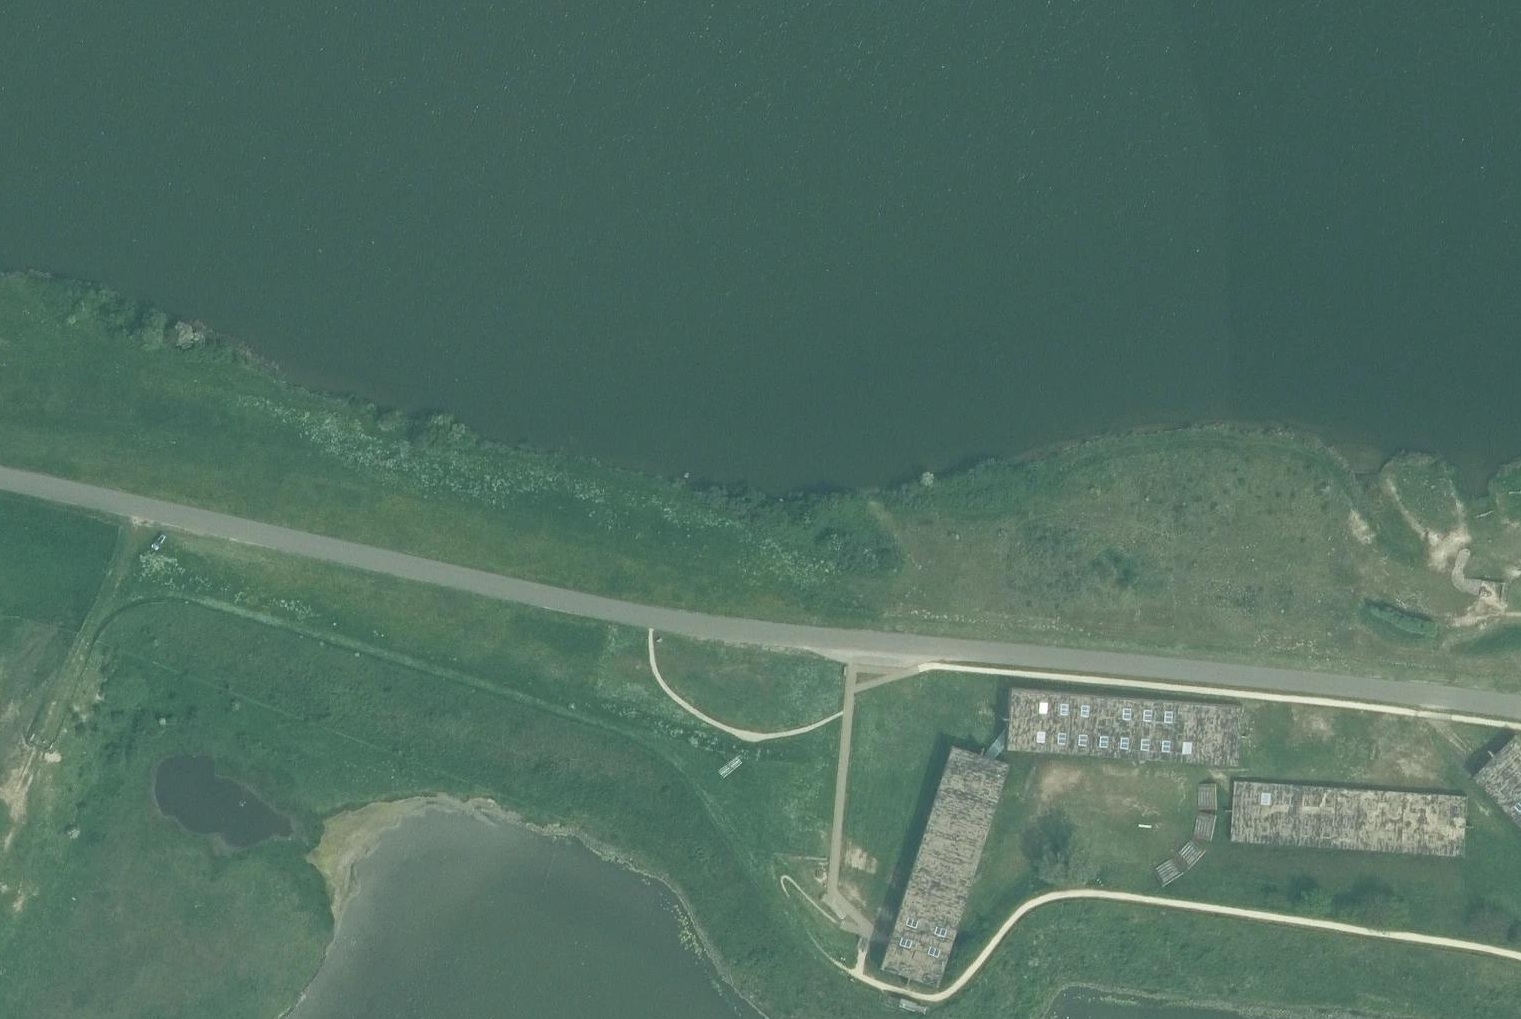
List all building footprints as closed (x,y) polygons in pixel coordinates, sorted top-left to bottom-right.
[(1005,745),(1239,764),(1243,706),(1010,687),(1005,745)] [(1517,734),(1473,777),(1520,826),(1520,739),(1517,734)] [(880,966),(937,984),(1007,762),(950,744),(888,940),(880,966)] [(1229,840),(1463,857),(1467,797),(1233,780),(1229,840)]
